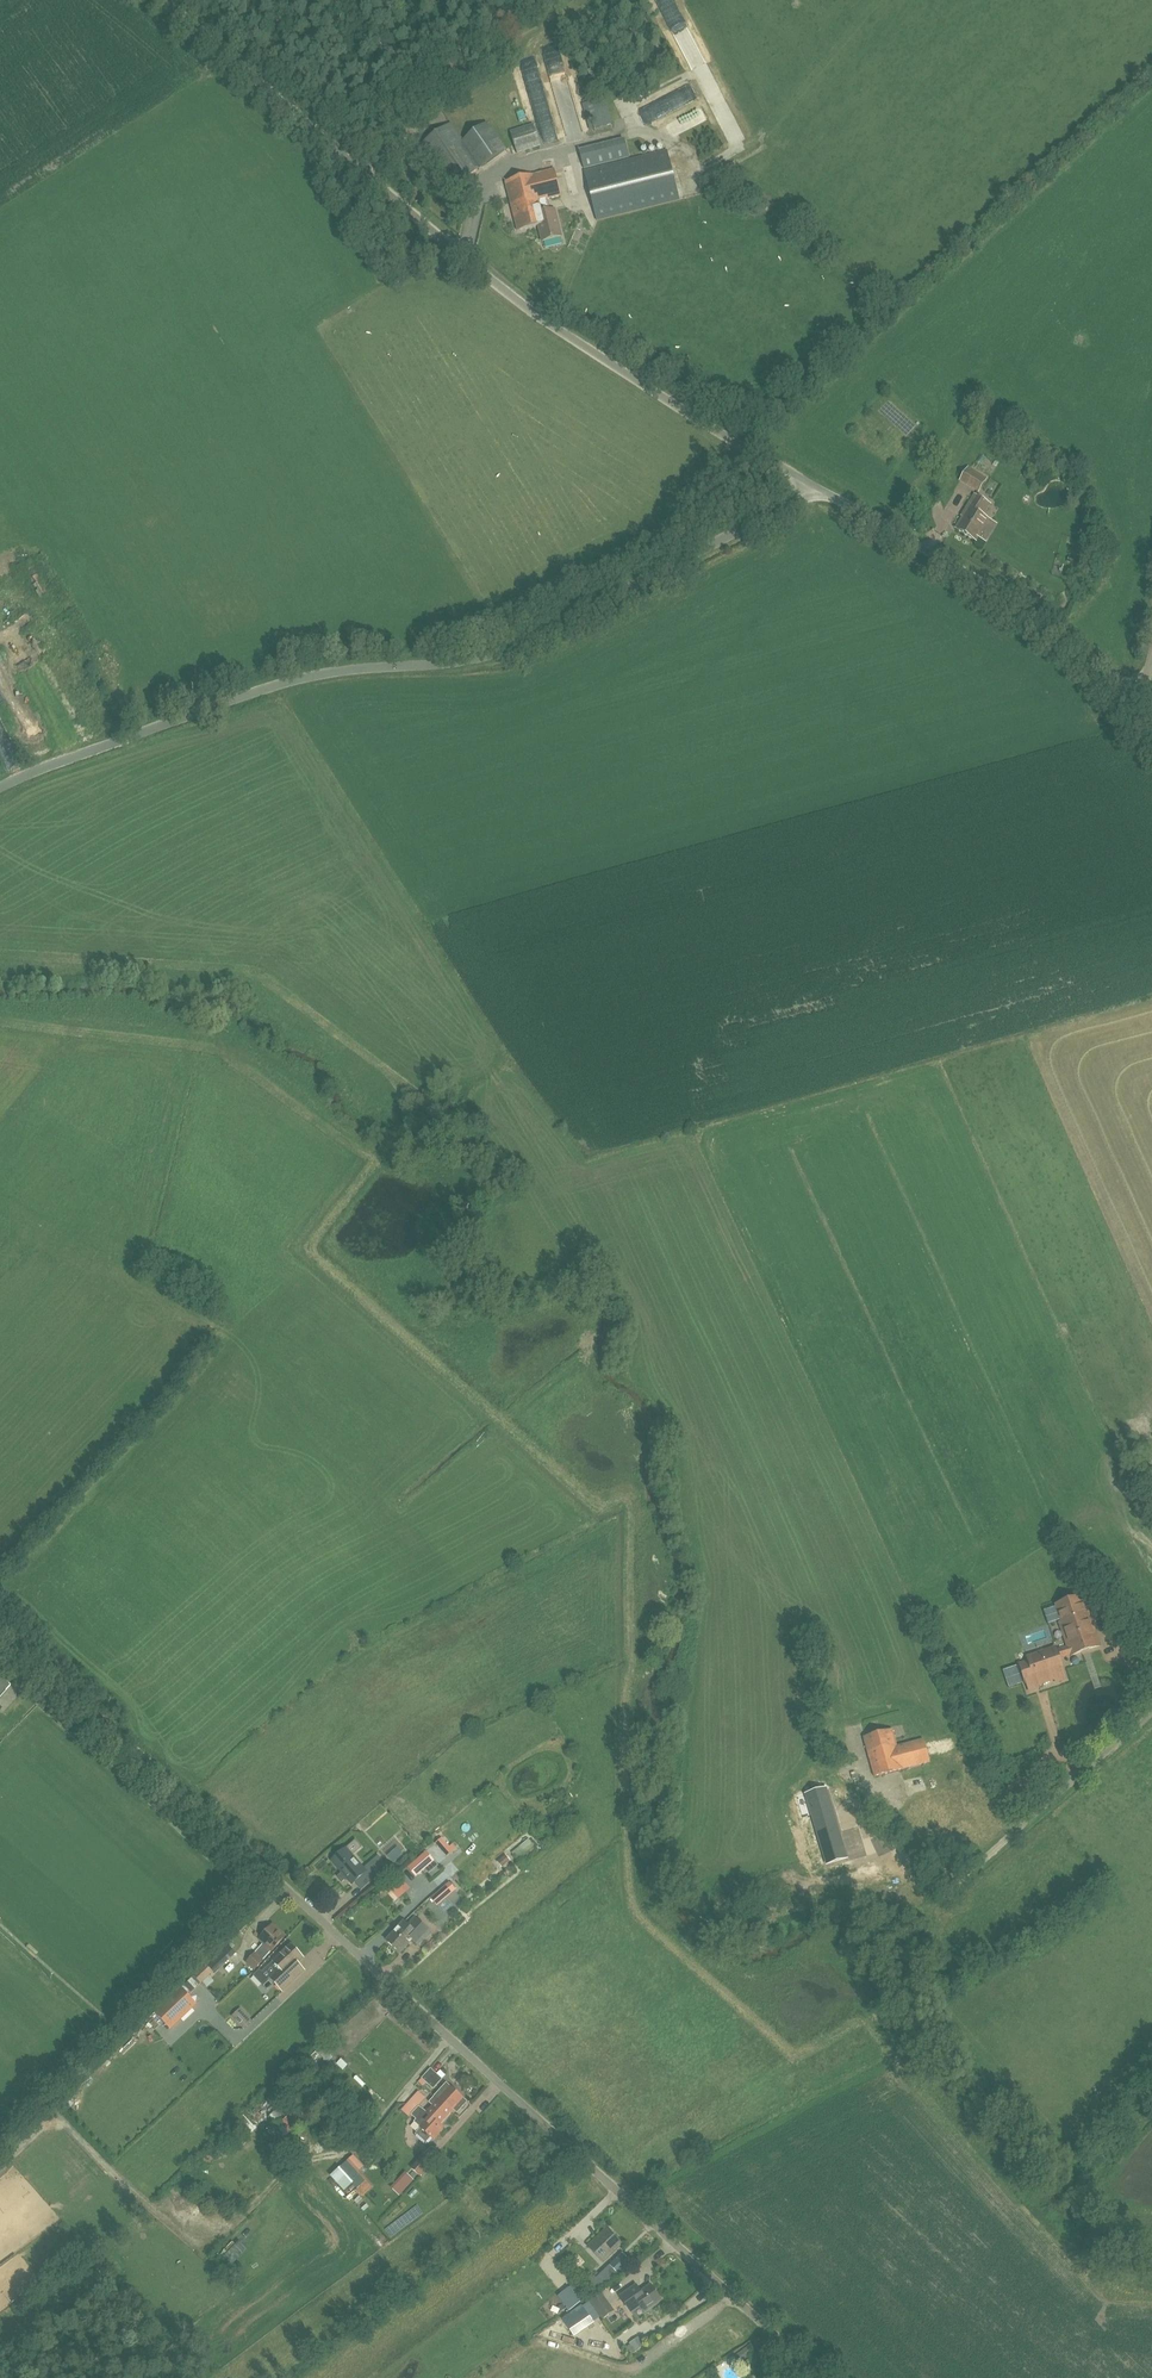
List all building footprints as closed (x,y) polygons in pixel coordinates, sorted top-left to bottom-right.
[(662,13),(678,6),(675,0),(656,0),(662,13)] [(590,129),(612,124),(605,98),(583,104),(590,129)] [(450,124),(448,125),(422,144),(454,188),(506,150),(486,123),(462,141),(450,124)] [(540,145),(534,128),(512,135),(517,152),(540,145)] [(679,200),(667,151),(585,171),(597,220),(679,200)] [(555,209),(543,212),(541,201),(561,196),(554,170),(506,182),(519,231),(539,225),(543,241),(562,237),(555,209)] [(979,491),(986,478),(969,468),(961,480),(979,491)] [(957,529),(976,540),(988,520),(983,517),(991,505),(975,494),(965,511),(967,512),(957,529)] [(49,723),(60,718),(53,704),(42,709),(49,723)] [(1060,1658),(1071,1654),(1071,1655),(1100,1645),(1088,1610),(1085,1611),(1080,1597),(1057,1605),(1063,1622),(1061,1623),(1069,1647),(1057,1652),(1056,1648),(1028,1657),(1029,1662),(1020,1665),(1026,1682),(1030,1691),(1039,1688),(1038,1685),(1056,1679),(1057,1682),(1066,1679),(1063,1670),(1064,1670),(1060,1658)] [(0,1677),(0,1696),(10,1685),(0,1677)] [(929,1762),(924,1739),(897,1746),(893,1730),(864,1738),(875,1776),(929,1762)] [(1010,1788),(1019,1799),(1028,1791),(1019,1780),(1010,1788)] [(806,1795),(827,1864),(846,1858),(826,1789),(806,1795)] [(442,1837),(436,1842),(447,1854),(453,1850),(442,1837)] [(529,1839),(512,1853),(518,1862),(526,1855),(525,1853),(535,1845),(533,1843),(532,1843),(529,1839)] [(378,1855),(373,1860),(363,1868),(346,1848),(332,1860),(342,1872),(337,1876),(342,1882),(347,1878),(353,1884),(364,1874),(371,1881),(386,1868),(387,1866),(378,1855)] [(397,1848),(387,1856),(393,1862),(402,1854),(397,1848)] [(415,1876),(424,1868),(433,1861),(425,1851),(407,1867),(415,1876)] [(389,1889),(398,1899),(411,1888),(401,1878),(389,1889)] [(438,1906),(456,1890),(449,1883),(431,1898),(438,1906)] [(416,1917),(409,1925),(405,1921),(387,1941),(401,1953),(413,1939),(418,1944),(424,1937),(425,1938),(430,1933),(429,1932),(430,1930),(416,1917)] [(285,1936),(273,1925),(260,1940),(264,1944),(247,1963),(254,1970),(262,1961),(271,1951),(272,1951),(277,1945),(278,1945),(280,1943),(279,1942),(285,1936)] [(227,1944),(206,1964),(194,1976),(201,1984),(214,1972),(215,1974),(236,1953),(227,1944)] [(260,1970),(253,1976),(262,1985),(270,1978),(282,1991),(296,1978),(304,1970),(297,1964),(303,1958),(291,1945),(273,1962),(262,1972),(260,1970)] [(181,1989),(156,2013),(170,2028),(195,2004),(200,1999),(193,1992),(188,1996),(181,1989)] [(240,2008),(233,2014),(243,2024),(249,2017),(240,2008)] [(433,2089),(442,2079),(431,2069),(422,2078),(421,2078),(418,2082),(422,2086),(426,2082),(433,2089)] [(457,2113),(467,2102),(447,2083),(434,2097),(434,2096),(429,2102),(433,2106),(427,2112),(425,2110),(419,2107),(421,2104),(413,2097),(407,2104),(414,2111),(413,2113),(418,2117),(414,2122),(420,2127),(415,2133),(416,2136),(424,2144),(428,2144),(433,2139),(434,2138),(436,2139),(439,2135),(439,2133),(443,2128),(440,2125),(454,2110),(457,2113)] [(292,2113),(288,2117),(288,2116),(281,2122),(290,2133),(297,2126),(301,2122),(292,2113)] [(349,2159),(330,2176),(344,2191),(352,2184),(358,2190),(368,2180),(360,2171),(364,2167),(353,2155),(349,2159)] [(412,2168),(420,2176),(431,2163),(423,2156),(412,2168)] [(401,2195),(417,2179),(411,2174),(396,2189),(401,2195)] [(450,2185),(446,2189),(441,2193),(445,2198),(451,2193),(454,2190),(450,2185)] [(589,2246),(603,2261),(621,2243),(607,2229),(589,2246)] [(594,2276),(587,2283),(596,2292),(618,2274),(631,2262),(622,2253),(618,2257),(609,2265),(596,2278),(594,2276)] [(614,2296),(626,2288),(623,2283),(610,2290),(614,2296)] [(636,2285),(621,2296),(632,2311),(641,2304),(646,2311),(662,2300),(651,2284),(641,2292),(636,2285)] [(595,2308),(603,2319),(607,2317),(603,2311),(611,2305),(606,2299),(595,2308)]
